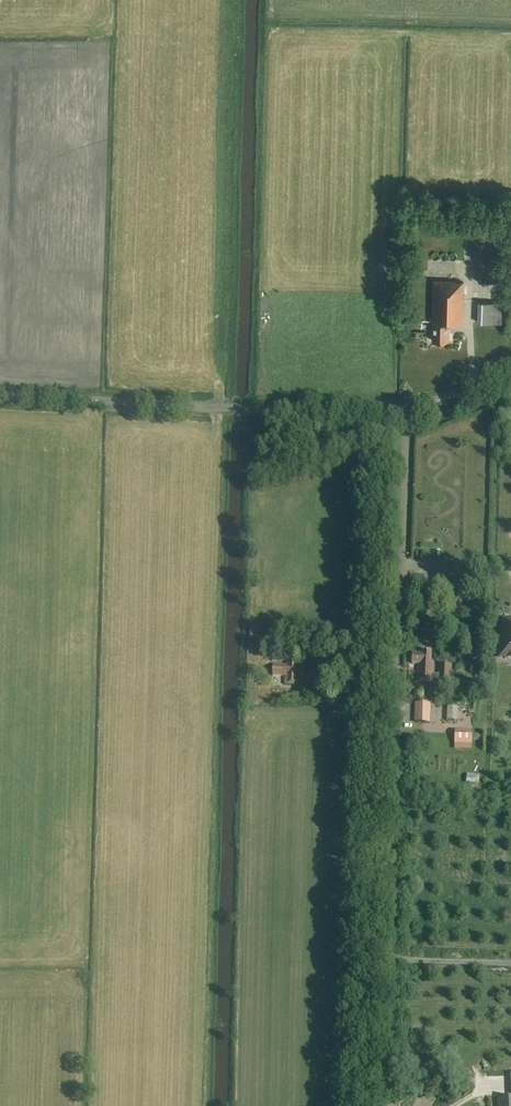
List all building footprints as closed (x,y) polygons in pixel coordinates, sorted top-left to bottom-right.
[(433,281),(431,340),(448,341),(449,322),(462,323),(463,282),(433,281)] [(502,303),(479,302),(479,323),(502,324),(502,303)] [(499,618),(498,659),(510,660),(510,618),(499,618)] [(438,675),(433,675),(434,664),(431,664),(431,652),(422,651),(422,654),(412,654),(412,664),(418,664),(418,682),(433,682),(433,681),(438,681),(438,683),(451,684),(452,665),(438,664),(438,675)] [(288,664),(285,664),(285,665),(273,665),(273,676),(285,676),(285,684),(298,684),(299,672),(296,672),(296,661),(289,661),(288,664)] [(414,723),(434,724),(435,710),(430,710),(431,704),(415,703),(414,723)] [(455,731),(455,750),(472,750),(472,731),(455,731)] [(468,775),(467,783),(479,784),(480,776),(468,775)] [(422,778),(421,787),(428,787),(429,778),(422,778)]
